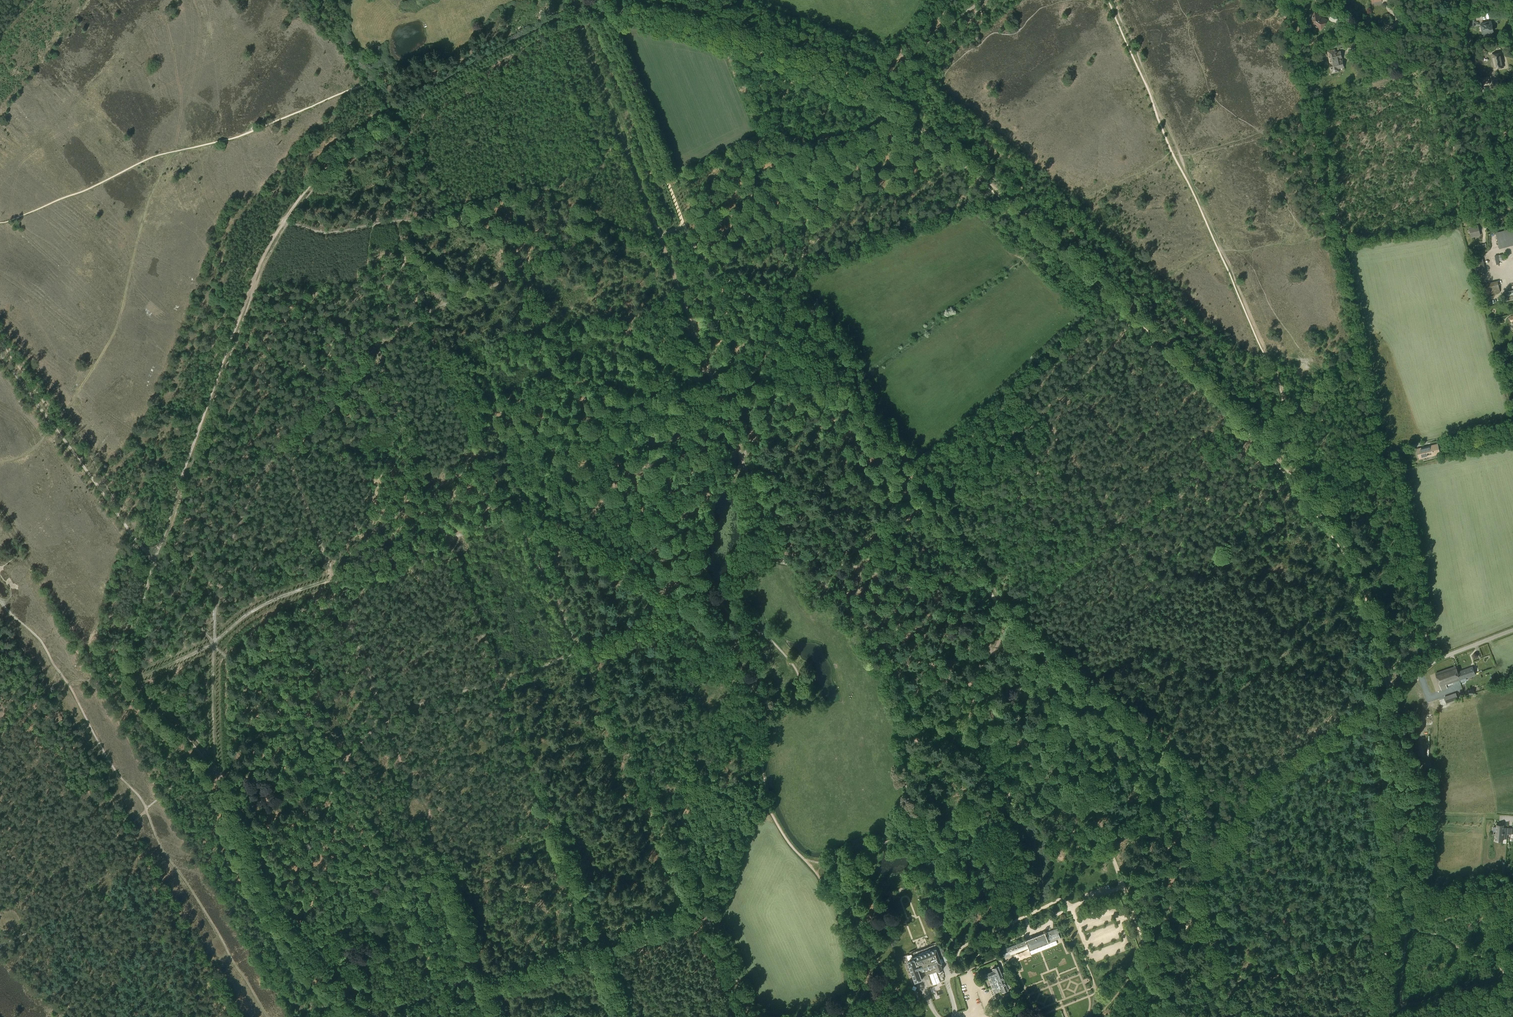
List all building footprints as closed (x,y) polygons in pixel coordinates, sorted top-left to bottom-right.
[(1321,30),(1327,21),(1316,13),(1310,22),(1321,30)] [(1486,23),(1481,24),(1483,33),(1488,32),(1490,34),(1492,33),(1493,31),(1491,22),(1486,23)] [(1355,43),(1346,44),(1347,51),(1357,49),(1355,43)] [(1340,53),(1328,55),(1332,73),(1339,71),(1338,67),(1343,66),(1342,62),(1341,62),(1341,58),(1341,57),(1340,53)] [(1476,62),(1483,61),(1482,56),(1476,57),(1475,53),(1473,53),(1474,58),(1475,58),(1476,62)] [(1503,67),(1502,58),(1501,53),(1492,55),(1495,69),(1503,67)] [(1478,226),(1470,227),(1472,236),(1480,235),(1478,226)] [(1512,245),(1512,228),(1496,233),(1500,249),(1512,245)] [(1477,276),(1486,273),(1483,259),(1473,261),(1477,276)] [(1484,296),(1500,292),(1498,280),(1481,284),(1484,296)] [(1512,300),(1512,291),(1512,290),(1503,292),(1506,302),(1512,300)] [(1420,458),(1440,453),(1438,444),(1418,449),(1420,458)] [(1468,678),(1474,676),(1480,674),(1479,671),(1475,673),(1472,667),(1458,672),(1455,666),(1436,673),(1442,689),(1447,688),(1446,684),(1468,677),(1468,678)] [(1441,695),(1442,703),(1454,700),(1452,692),(1441,695)] [(1501,823),(1501,824),(1497,823),(1496,823),(1495,841),(1496,841),(1496,838),(1503,839),(1502,841),(1503,842),(1503,838),(1507,839),(1508,827),(1504,827),(1504,826),(1501,826),(1501,823)] [(1006,952),(1004,953),(1006,957),(1029,948),(1029,950),(1049,943),(1048,942),(1060,938),(1058,932),(1059,932),(1058,928),(1045,933),(1025,940),(1005,948),(1006,952)] [(939,943),(901,957),(903,961),(914,957),(914,959),(907,962),(915,981),(922,979),(922,978),(924,977),(924,978),(940,972),(939,971),(943,970),(941,964),(940,963),(941,962),(946,961),(939,943)] [(987,973),(994,993),(1001,990),(1002,992),(1008,990),(998,966),(992,969),(993,971),(987,973)]
